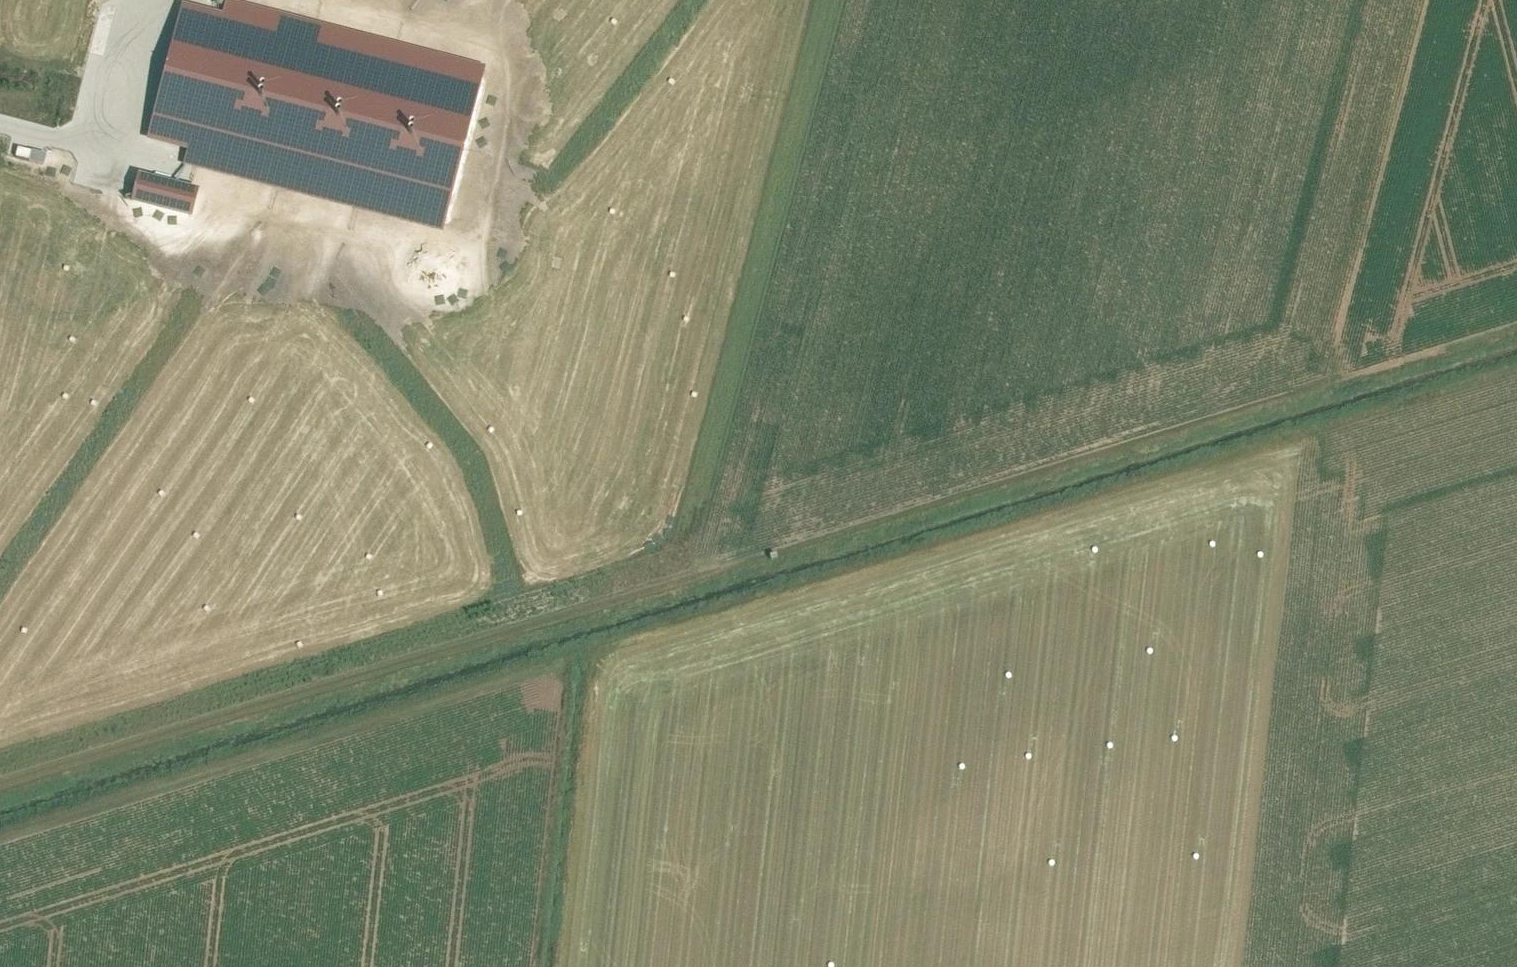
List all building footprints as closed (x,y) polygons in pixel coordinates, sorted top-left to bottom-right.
[(183,164),(445,227),(481,77),(225,15),(223,25),(206,22),(195,69),(170,63),(151,139),(187,148),(183,164)] [(27,146),(24,154),(47,163),(50,155),(27,146)] [(136,203),(191,215),(196,194),(141,182),(136,203)]
